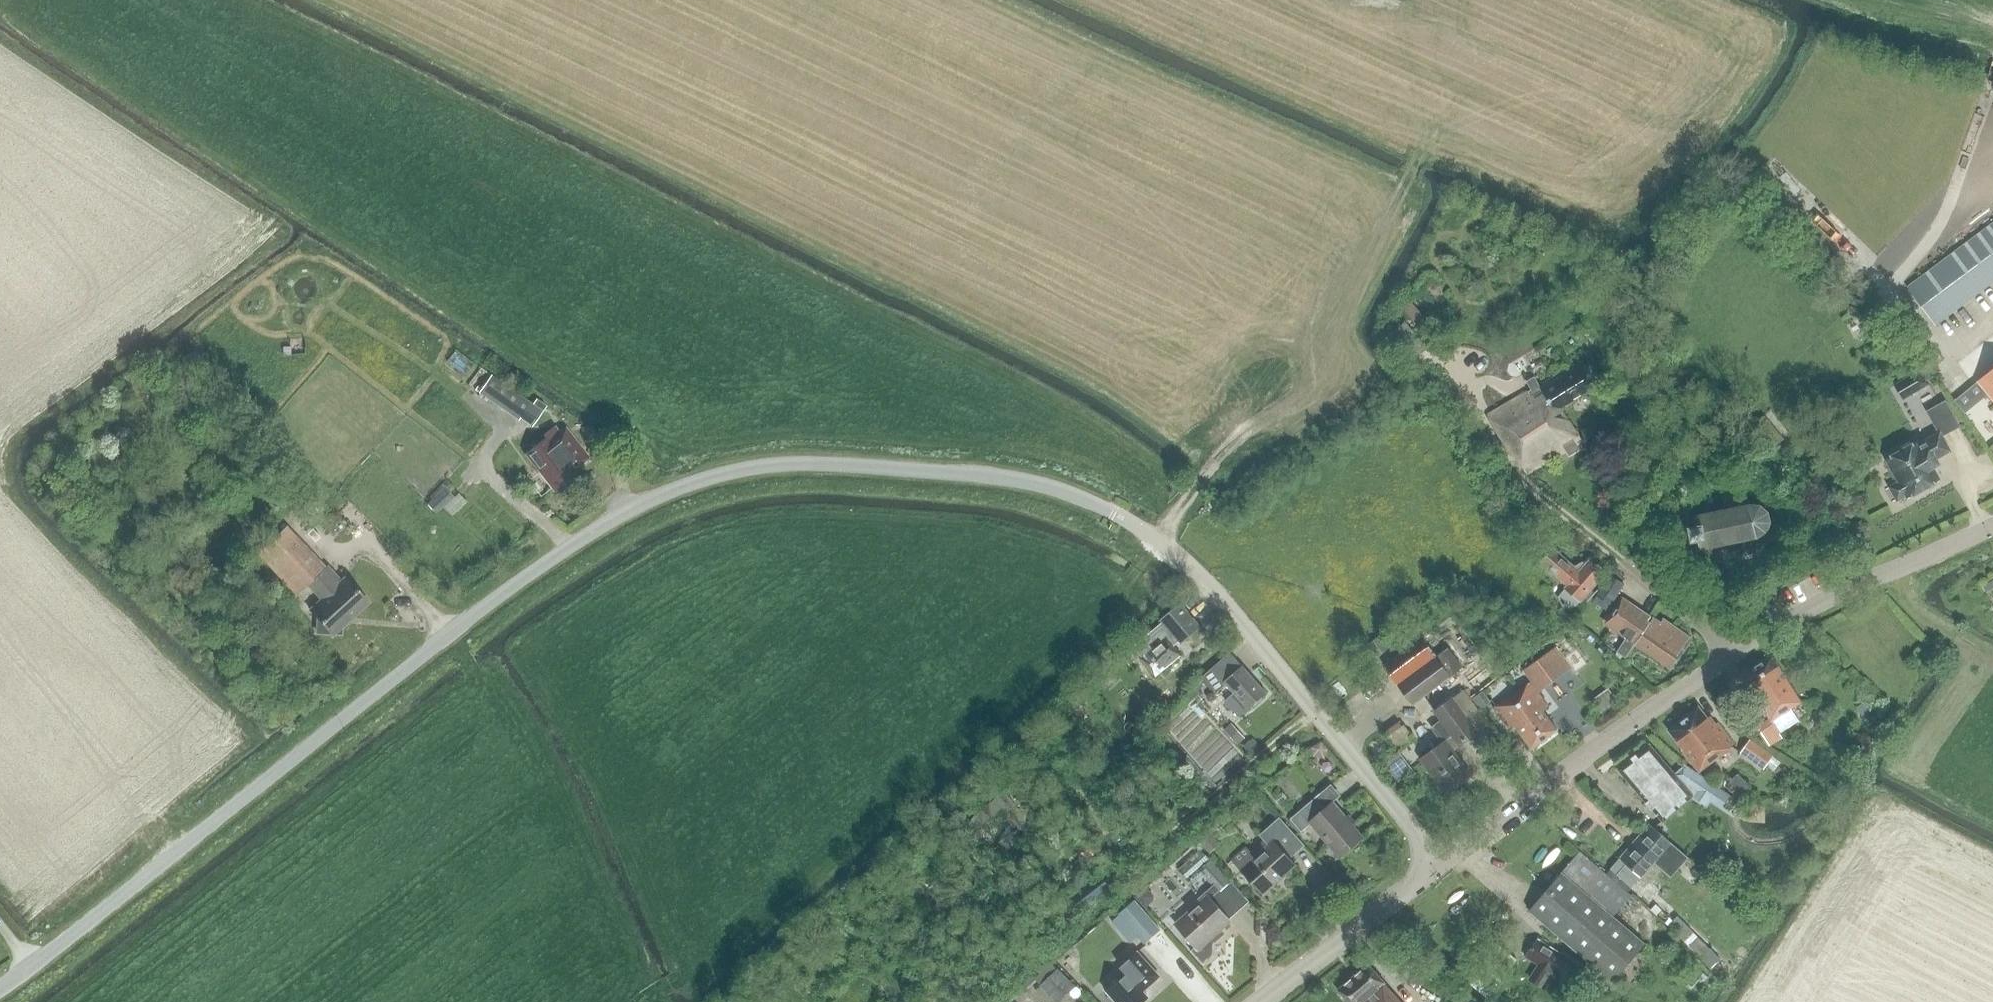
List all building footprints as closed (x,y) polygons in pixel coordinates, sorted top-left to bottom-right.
[(1988,285),(1992,281),(1992,224),(1908,287),(1935,325),(1988,285)] [(1414,357),(1427,347),(1405,322),(1393,333),(1414,357)] [(1561,407),(1598,385),(1582,361),(1540,385),(1535,376),(1524,382),(1529,391),(1486,416),(1512,454),(1516,454),(1526,472),(1582,440),(1561,407)] [(1928,384),(1919,368),(1892,384),(1901,400),(1928,384)] [(1979,382),(1989,394),(1992,399),(1992,370),(1979,382)] [(529,402),(489,375),(477,393),(517,420),(529,402)] [(534,400),(530,406),(541,414),(545,408),(534,400)] [(1950,450),(1942,436),(1957,428),(1942,400),(1924,411),(1936,433),(1919,443),(1918,441),(1886,459),(1898,481),(1889,486),(1897,500),(1906,495),(1907,498),(1940,479),(1933,466),(1938,463),(1936,458),(1950,450)] [(564,427),(559,432),(554,426),(543,434),(546,437),(525,454),(553,490),(575,474),(572,471),(589,458),(564,427)] [(452,497),(442,487),(425,503),(435,514),(452,497)] [(1769,523),(1770,522),(1768,522),(1767,514),(1768,513),(1767,512),(1766,512),(1760,507),(1761,506),(1759,505),(1758,506),(1750,505),(1750,504),(1748,504),(1749,504),(1694,516),(1693,515),(1692,516),(1695,525),(1690,527),(1689,526),(1688,527),(1689,528),(1691,540),(1691,541),(1692,542),(1693,541),(1698,540),(1699,548),(1699,549),(1701,550),(1701,549),(1756,538),(1758,538),(1757,536),(1764,532),(1765,533),(1766,532),(1765,531),(1768,523),(1769,523)] [(1540,545),(1549,534),(1538,525),(1529,536),(1540,545)] [(339,583),(325,568),(286,526),(257,554),(296,595),(307,584),(322,599),(310,610),(318,619),(318,633),(332,633),(334,635),(336,633),(341,634),(341,628),(368,602),(345,577),(339,583)] [(1580,571),(1562,556),(1552,547),(1540,562),(1567,586),(1565,588),(1558,597),(1561,605),(1565,607),(1573,610),(1581,601),(1595,585),(1595,584),(1606,572),(1591,559),(1580,571)] [(1611,575),(1601,590),(1614,599),(1624,584),(1611,575)] [(1635,644),(1650,623),(1648,621),(1651,617),(1623,598),(1605,624),(1635,644)] [(1180,644),(1200,627),(1181,604),(1161,621),(1162,622),(1134,646),(1143,657),(1141,658),(1156,676),(1181,655),(1173,645),(1178,641),(1180,644)] [(1654,617),(1650,623),(1635,644),(1670,668),(1682,651),(1681,651),(1691,636),(1664,618),(1661,622),(1654,617)] [(1936,649),(1944,644),(1940,636),(1932,641),(1936,649)] [(1631,647),(1616,638),(1609,649),(1624,659),(1631,647)] [(1446,650),(1435,659),(1421,640),(1383,667),(1412,706),(1461,670),(1446,650)] [(1542,688),(1571,667),(1555,646),(1527,667),(1542,688)] [(1264,697),(1263,695),(1266,692),(1242,666),(1241,668),(1237,663),(1238,662),(1230,652),(1203,677),(1217,692),(1226,684),(1234,693),(1227,699),(1227,703),(1237,714),(1241,715),(1251,705),(1253,707),(1264,697)] [(1797,721),(1790,709),(1801,702),(1772,655),(1742,674),(1769,717),(1755,726),(1768,747),(1781,738),(1777,734),(1797,721)] [(1557,730),(1543,711),(1548,707),(1530,682),(1520,690),(1519,689),(1494,707),(1509,729),(1515,725),(1531,748),(1557,730)] [(1453,751),(1477,732),(1488,724),(1463,690),(1434,712),(1440,720),(1429,728),(1441,744),(1420,760),(1445,794),(1471,775),(1453,751)] [(1474,699),(1481,710),(1490,705),(1482,694),(1474,699)] [(1866,701),(1857,707),(1868,725),(1877,719),(1866,701)] [(1699,771),(1734,744),(1717,722),(1713,725),(1698,706),(1668,730),(1683,749),(1682,749),(1699,771)] [(1244,738),(1230,722),(1222,729),(1236,745),(1244,738)] [(1252,753),(1260,746),(1252,737),(1244,745),(1252,753)] [(1750,740),(1739,753),(1762,769),(1771,755),(1750,740)] [(1320,742),(1310,746),(1312,757),(1323,758),(1327,750),(1320,742)] [(1686,766),(1676,775),(1649,745),(1618,769),(1663,821),(1693,795),(1706,803),(1710,797),(1711,798),(1718,786),(1686,766)] [(997,858),(1032,829),(1004,792),(968,822),(997,858)] [(1339,857),(1363,837),(1333,802),(1326,808),(1316,797),(1291,819),(1301,831),(1311,823),(1339,857)] [(1233,859),(1242,869),(1241,870),(1263,894),(1295,864),(1290,858),(1304,845),(1279,817),(1275,821),(1259,835),(1263,839),(1249,851),(1246,847),(1233,859)] [(1671,877),(1688,858),(1671,842),(1650,824),(1619,859),(1611,868),(1631,887),(1640,877),(1654,862),(1671,877)] [(1219,844),(1209,832),(1198,841),(1209,853),(1219,844)] [(1613,982),(1645,944),(1613,917),(1631,896),(1579,852),(1529,911),(1613,982)] [(1210,861),(1199,870),(1204,875),(1212,884),(1219,892),(1229,882),(1210,861)] [(1110,888),(1100,875),(1071,897),(1081,910),(1110,888)] [(1134,897),(1144,907),(1153,901),(1153,894),(1146,887),(1134,897)] [(1176,921),(1175,922),(1197,946),(1192,950),(1191,949),(1190,950),(1205,966),(1206,965),(1205,964),(1204,963),(1212,955),(1213,938),(1211,937),(1221,928),(1228,922),(1229,924),(1230,923),(1227,920),(1210,900),(1207,897),(1199,904),(1178,923),(1176,921)] [(1158,929),(1134,900),(1117,914),(1142,943),(1158,929)] [(1705,945),(1696,936),(1687,945),(1696,954),(1705,945)] [(1561,954),(1537,940),(1526,956),(1539,964),(1529,979),(1551,993),(1561,978),(1571,985),(1585,965),(1563,951),(1561,954)] [(1143,991),(1159,977),(1137,952),(1120,968),(1124,972),(1105,989),(1116,1001),(1142,1001),(1148,997),(1143,991)] [(1384,984),(1385,983),(1368,964),(1338,990),(1349,1001),(1400,1001),(1384,984)] [(1041,984),(1040,985),(1050,996),(1068,978),(1058,968),(1057,969),(1041,984)]
